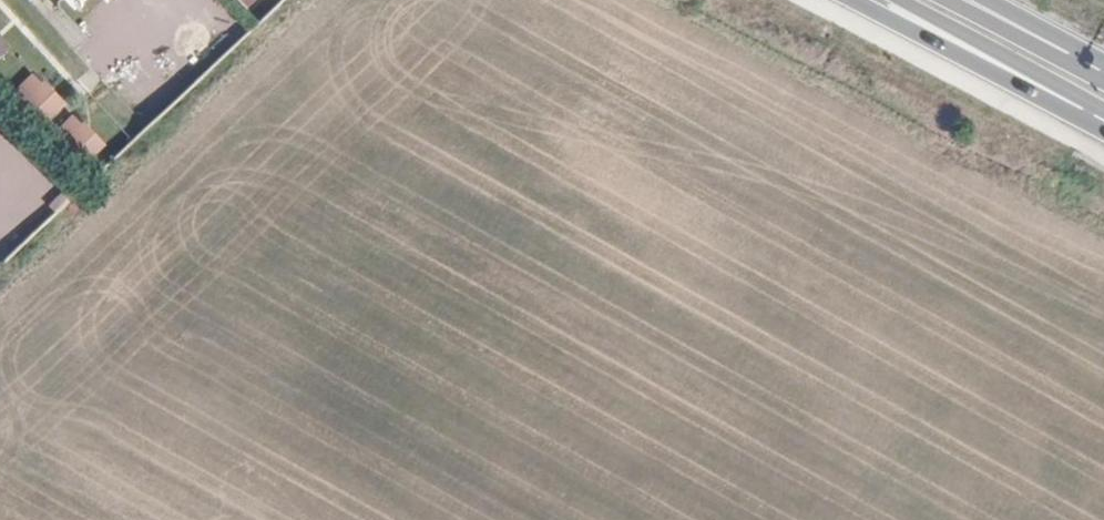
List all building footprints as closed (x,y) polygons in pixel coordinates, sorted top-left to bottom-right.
[(122,8),(115,0),(105,0),(82,21),(94,33),(122,8)] [(161,35),(133,62),(157,88),(186,61),(161,35)] [(9,46),(0,36),(0,54),(9,46)] [(37,126),(61,103),(32,71),(7,94),(37,126)] [(70,112),(48,134),(81,166),(103,144),(70,112)] [(80,197),(72,189),(54,206),(62,214),(80,197)] [(11,256),(29,239),(0,209),(0,244),(11,256)]
